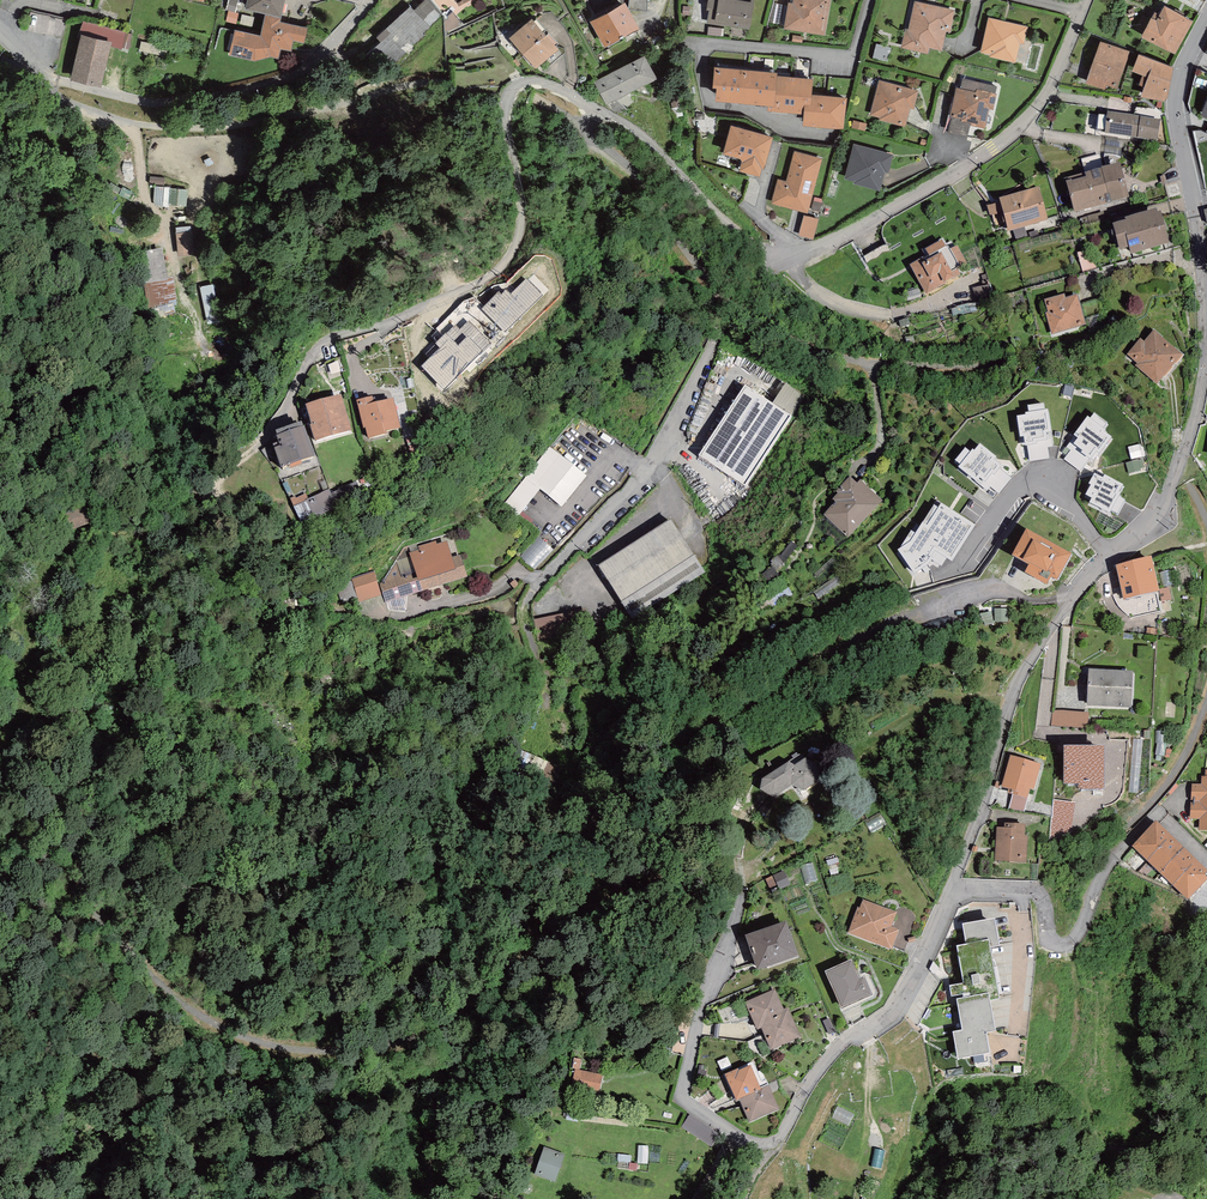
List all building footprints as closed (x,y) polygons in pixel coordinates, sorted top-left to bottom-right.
[(239,0),(229,0),(226,9),(236,12),(239,0)] [(279,12),(282,0),(250,0),(248,5),(269,10),(279,12)] [(443,16),(432,0),(424,0),(414,10),(411,5),(377,35),(381,41),(366,55),(390,69),(443,16)] [(449,15),(475,0),(432,0),(443,16),(445,18),(449,15)] [(648,0),(629,0),(628,8),(647,9),(648,0)] [(754,0),(710,0),(706,21),(725,25),(726,21),(749,25),(754,0)] [(828,0),(796,0),(795,4),(790,3),(786,25),(823,31),(828,0)] [(949,27),(952,10),(917,2),(911,31),(907,30),(904,44),(926,50),(928,43),(940,46),(945,26),(949,27)] [(608,40),(634,25),(624,5),(597,21),(608,40)] [(1176,50),(1194,22),(1166,7),(1158,21),(1152,18),(1144,32),(1176,50)] [(277,23),(279,12),(269,10),(267,19),(262,37),(237,31),(232,53),(255,58),(271,54),(277,55),(279,45),(290,47),(292,38),(304,40),(306,29),(277,23)] [(449,15),(445,18),(443,18),(444,30),(459,23),(456,14),(450,17),(449,15)] [(535,63),(556,45),(533,18),(512,37),(535,63)] [(1023,40),(1026,27),(991,19),(984,49),(993,51),(993,53),(1014,58),(1019,39),(1023,40)] [(631,58),(648,49),(634,25),(617,35),(631,58)] [(129,48),(132,34),(125,32),(122,46),(129,48)] [(802,42),(803,36),(793,34),(792,41),(802,42)] [(97,83),(108,41),(84,35),(74,77),(97,83)] [(153,53),(156,44),(142,41),(140,51),(153,53)] [(1117,84),(1129,52),(1101,42),(1089,75),(1117,84)] [(888,60),(892,46),(877,43),(873,57),(888,60)] [(1165,95),(1171,67),(1139,54),(1134,66),(1150,73),(1144,91),(1165,95)] [(608,101),(654,75),(644,56),(597,82),(608,101)] [(802,125),(844,128),(847,98),(812,95),(813,79),(779,76),(779,72),(717,66),(715,86),(720,86),(719,99),(766,103),(766,111),(803,114),(802,125)] [(912,103),(915,90),(880,82),(873,112),(883,114),(883,116),(904,121),(909,102),(912,103)] [(991,105),(994,92),(959,84),(952,114),(962,116),(961,118),(983,123),(987,104),(991,105)] [(617,113),(626,108),(615,97),(608,101),(612,111),(617,113)] [(1152,122),(1154,108),(1137,106),(1135,120),(1152,122)] [(1156,140),(1159,122),(1152,122),(1135,120),(1109,117),(1106,134),(1156,140)] [(865,130),(867,122),(854,118),(852,126),(865,130)] [(779,139),(737,126),(728,155),(749,161),(746,170),(763,176),(766,167),(769,169),(779,139)] [(887,166),(890,153),(855,145),(848,176),(857,178),(857,181),(878,186),(883,166),(887,166)] [(827,161),(799,153),(791,183),(780,180),(774,206),(812,216),(827,161)] [(1088,180),(1105,175),(1100,157),(1082,162),(1088,180)] [(1075,209),(1126,195),(1120,171),(1105,175),(1088,180),(1069,185),(1075,209)] [(835,199),(839,183),(832,181),(828,197),(835,199)] [(188,203),(190,185),(157,182),(156,201),(188,203)] [(1011,230),(1045,220),(1037,193),(1003,202),(1011,230)] [(1156,218),(1155,215),(1129,222),(1130,225),(1116,229),(1121,248),(1132,245),(1134,252),(1166,243),(1158,218),(1156,218)] [(818,220),(804,216),(799,236),(813,240),(818,220)] [(179,255),(192,254),(190,231),(178,232),(179,255)] [(928,291),(952,277),(953,280),(960,275),(957,269),(967,263),(957,246),(950,250),(949,248),(946,249),(942,242),(926,251),(929,258),(914,267),(928,291)] [(1093,263),(1090,251),(1079,254),(1084,272),(1097,268),(1095,263),(1093,263)] [(147,316),(179,310),(173,279),(169,280),(163,253),(136,258),(147,316)] [(216,283),(200,287),(209,325),(225,321),(216,283)] [(492,339),(529,300),(514,286),(498,303),(487,293),(466,315),(492,339)] [(1065,303),(1063,299),(1049,303),(1052,315),(1049,316),(1054,332),(1083,324),(1076,300),(1065,303)] [(1087,319),(1104,314),(1100,301),(1083,306),(1087,319)] [(978,310),(976,303),(970,305),(969,304),(957,307),(957,308),(952,309),(954,317),(978,310)] [(478,350),(452,323),(405,370),(430,396),(478,350)] [(1179,356),(1154,335),(1145,346),(1141,343),(1131,355),(1141,364),(1139,366),(1157,382),(1179,356)] [(330,379),(346,375),(342,358),(324,363),(330,379)] [(745,486),(789,418),(746,390),(702,457),(745,486)] [(318,439),(348,431),(339,399),(308,407),(318,439)] [(373,406),(372,401),(359,404),(365,428),(368,427),(370,437),(384,434),(383,432),(397,428),(391,402),(373,406)] [(1029,412),(1016,414),(1021,445),(1027,444),(1030,461),(1049,458),(1048,448),(1054,447),(1046,401),(1028,404),(1029,412)] [(1091,410),(1067,443),(1091,460),(1097,452),(1102,456),(1114,439),(1105,432),(1111,424),(1091,410)] [(283,467),(312,457),(302,431),(279,439),(283,451),(278,452),(283,467)] [(954,465),(951,469),(974,487),(979,484),(989,492),(991,489),(1000,496),(1013,479),(1005,473),(1012,464),(977,436),(972,442),(966,438),(948,461),(954,465)] [(1131,444),(1133,456),(1144,455),(1142,442),(1131,444)] [(561,505),(584,476),(550,449),(527,478),(561,505)] [(1128,461),(1132,472),(1148,465),(1143,454),(1128,461)] [(1093,499),(1088,505),(1112,518),(1128,488),(1106,476),(1103,481),(1095,476),(1090,485),(1093,487),(1088,497),(1093,499)] [(516,518),(540,489),(527,478),(504,506),(516,518)] [(848,535),(876,505),(850,480),(839,492),(842,494),(836,500),(839,503),(827,515),(848,535)] [(331,495),(335,504),(360,492),(355,483),(331,495)] [(335,504),(331,495),(330,492),(295,508),(302,522),(336,507),(335,504)] [(909,533),(898,549),(914,577),(929,562),(941,568),(947,560),(952,565),(977,527),(943,505),(939,509),(933,506),(915,535),(909,533)] [(621,599),(690,555),(670,525),(602,570),(621,599)] [(520,555),(535,570),(553,551),(539,537),(520,555)] [(1066,558),(1028,538),(1015,562),(1033,572),(1030,578),(1050,589),(1066,558)] [(787,561),(798,546),(792,542),(781,557),(787,561)] [(436,549),(434,545),(421,549),(422,553),(412,556),(413,559),(399,564),(403,577),(382,583),(387,600),(464,574),(459,561),(453,563),(447,545),(436,549)] [(1127,597),(1157,590),(1150,563),(1120,570),(1127,597)] [(770,584),(780,577),(773,566),(763,574),(770,584)] [(1163,587),(1175,585),(1173,570),(1160,572),(1163,587)] [(819,599),(843,581),(837,574),(813,592),(819,599)] [(353,582),(360,604),(380,598),(374,576),(353,582)] [(343,604),(358,598),(352,581),(337,587),(343,604)] [(758,612),(792,594),(789,588),(755,607),(758,612)] [(288,615),(305,610),(302,600),(286,605),(288,615)] [(1010,620),(1008,609),(994,608),(981,612),(987,624),(1010,620)] [(588,610),(535,619),(538,639),(590,630),(588,610)] [(1129,705),(1130,675),(1092,673),(1090,703),(1129,705)] [(1088,727),(1090,713),(1052,710),(1050,724),(1088,727)] [(1164,756),(1167,744),(1157,743),(1156,754),(1164,756)] [(1106,757),(1068,757),(1068,791),(1107,791),(1106,757)] [(1027,798),(1037,765),(1013,758),(1004,786),(1013,789),(1012,793),(1027,798)] [(819,772),(814,765),(806,761),(795,769),(788,765),(765,780),(765,790),(773,795),(793,783),(804,789),(817,781),(819,772)] [(1205,780),(1205,787),(1195,787),(1194,798),(1197,798),(1197,806),(1194,806),(1193,816),(1203,817),(1202,828),(1206,828),(1206,780),(1205,780)] [(1077,802),(1054,799),(1049,844),(1067,844),(1077,802)] [(1021,861),(1024,827),(1007,825),(1007,831),(1000,831),(998,859),(1021,861)] [(1188,897),(1205,879),(1201,876),(1205,872),(1156,826),(1136,847),(1188,897)] [(831,875),(839,873),(836,865),(840,864),(838,857),(827,861),(831,875)] [(890,944),(894,933),(886,930),(892,915),(864,905),(854,930),(890,944)] [(947,1028),(951,1060),(989,1055),(987,1035),(998,1034),(994,1002),(1008,1000),(998,922),(964,927),(966,943),(954,945),(960,995),(953,998),(957,1027),(947,1028)] [(759,967),(795,955),(785,926),(749,939),(759,967)] [(859,982),(851,964),(829,973),(843,1006),(869,995),(863,980),(859,982)] [(783,1013),(774,992),(749,1003),(759,1027),(763,1025),(772,1047),(798,1035),(788,1011),(783,1013)] [(829,1034),(835,1031),(829,1018),(823,1021),(829,1034)] [(573,1069),(581,1070),(583,1058),(576,1057),(573,1069)] [(762,1084),(752,1065),(727,1076),(733,1088),(737,1099),(742,1097),(751,1118),(777,1107),(766,1083),(762,1084)] [(597,1090),(598,1085),(592,1083),(594,1076),(582,1073),(579,1086),(597,1090)] [(718,1100),(733,1088),(727,1076),(711,1090),(718,1100)] [(719,1134),(691,1116),(684,1127),(712,1145),(719,1134)] [(650,1146),(641,1145),(639,1162),(649,1163),(650,1146)] [(547,1149),(537,1177),(555,1184),(565,1156),(547,1149)] [(632,1156),(619,1155),(618,1169),(641,1171),(641,1166),(631,1165),(632,1156)]
